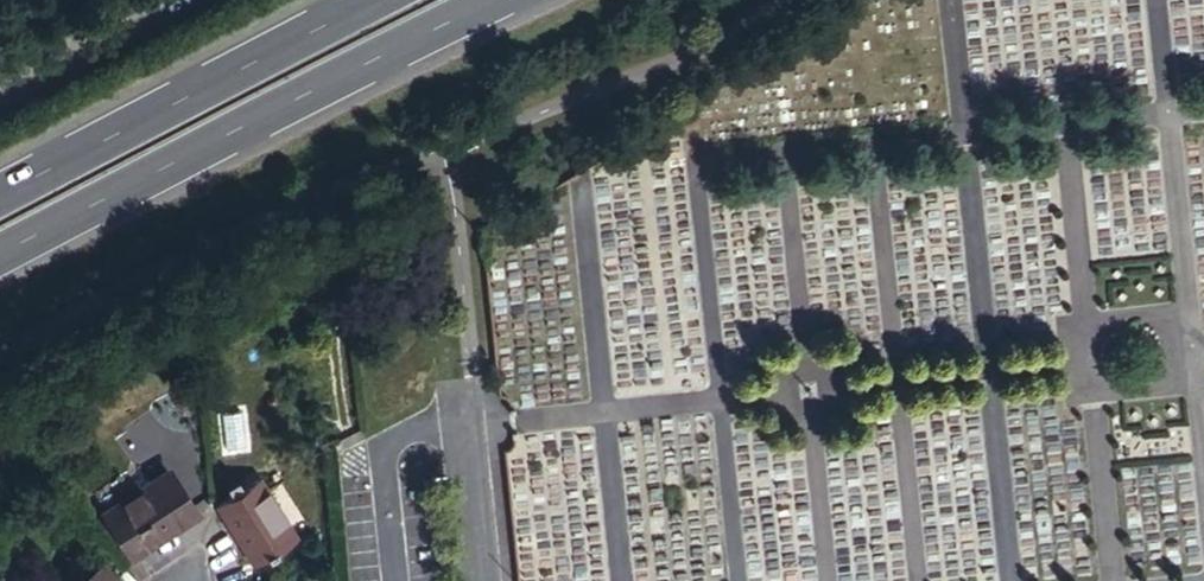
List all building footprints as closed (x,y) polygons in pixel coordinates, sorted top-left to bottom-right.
[(133,557),(196,517),(170,478),(108,518),(133,557)] [(259,565),(261,563),(293,540),(255,486),(221,510),(259,565)] [(105,575),(102,571),(87,580),(109,580),(105,575)]
